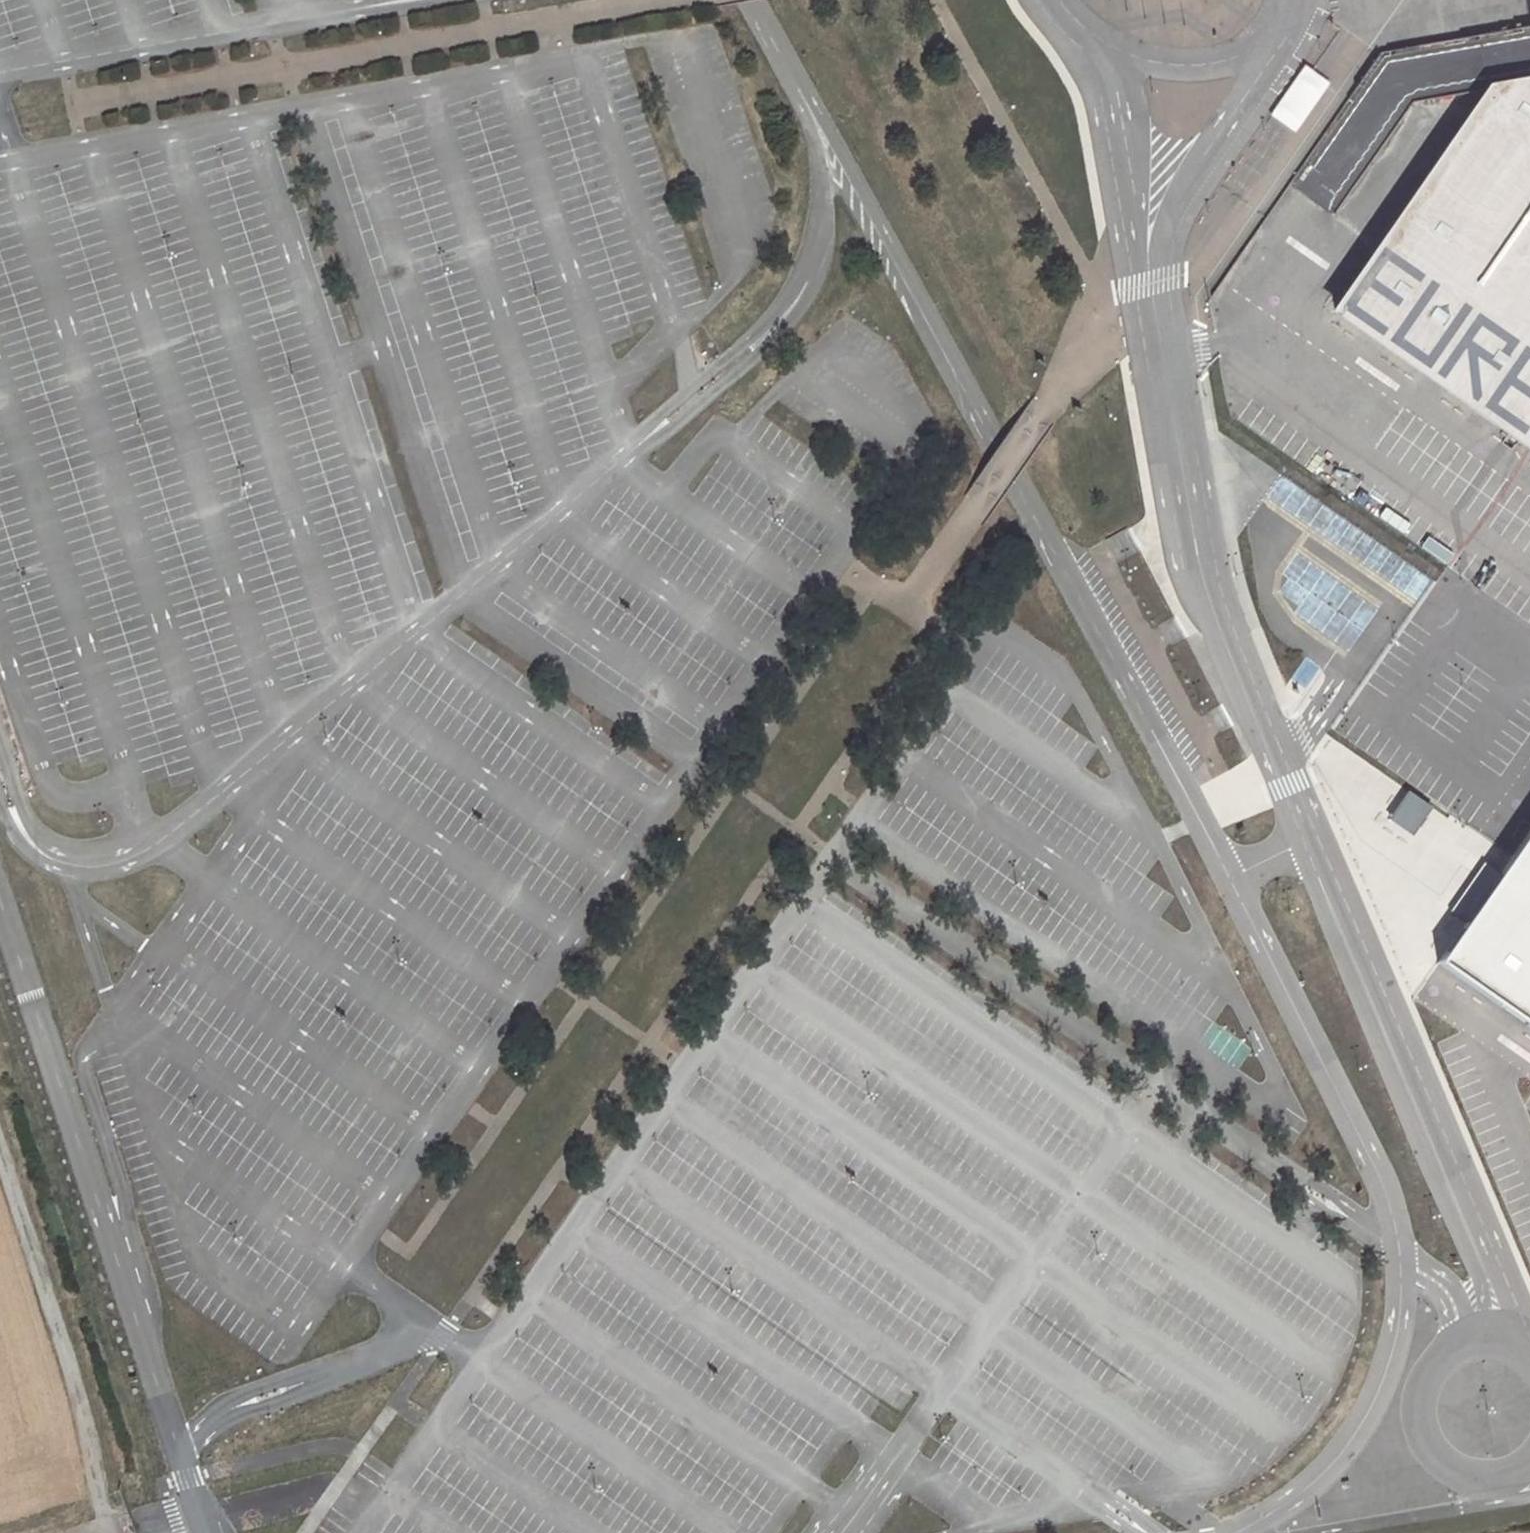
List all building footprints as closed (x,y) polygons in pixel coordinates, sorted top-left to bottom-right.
[(1305,67),(1271,115),(1296,133),(1330,85),(1305,67)] [(1529,448),(1529,78),(1491,85),(1333,312),(1529,448)] [(1408,839),(1431,809),(1408,792),(1385,821),(1408,839)] [(1437,972),(1529,1035),(1529,840),(1437,972)]
